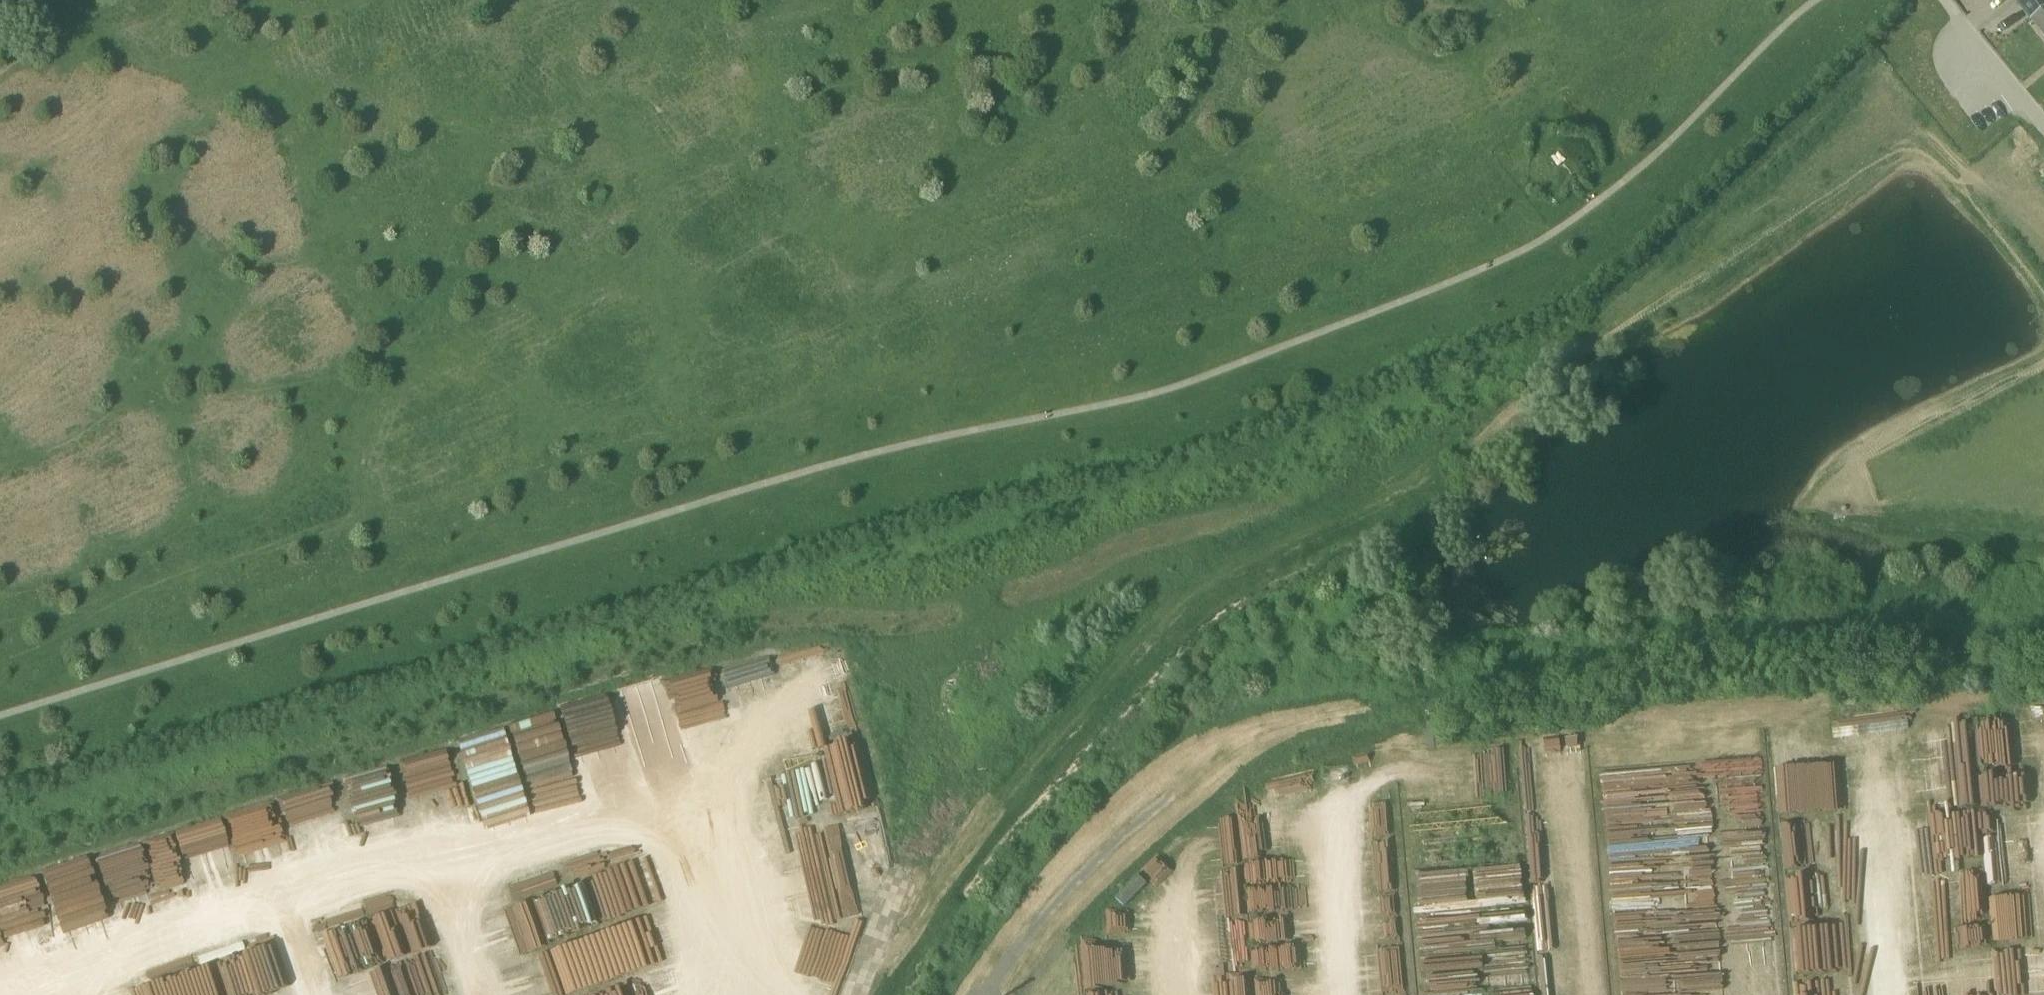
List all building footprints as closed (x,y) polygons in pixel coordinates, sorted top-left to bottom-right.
[(2032,19),(2043,9),(2043,0),(2016,0),(2032,19)] [(2032,19),(2043,34),(2043,9),(2032,19)]
